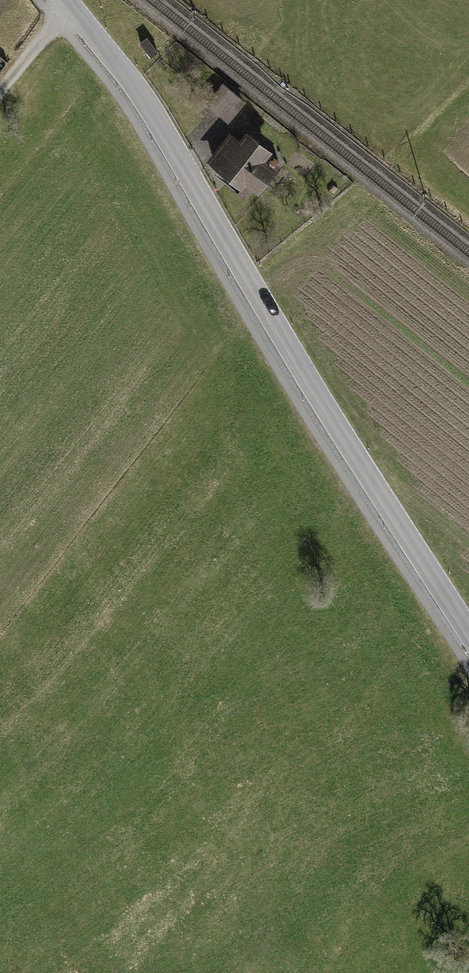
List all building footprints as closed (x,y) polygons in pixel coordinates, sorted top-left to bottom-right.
[(146,37),(140,41),(151,57),(157,53),(146,37)] [(224,77),(205,99),(229,120),(248,98),(224,77)] [(269,149),(247,133),(240,142),(230,134),(211,158),(243,182),(245,179),(257,188),(274,167),(263,158),(269,149)]
